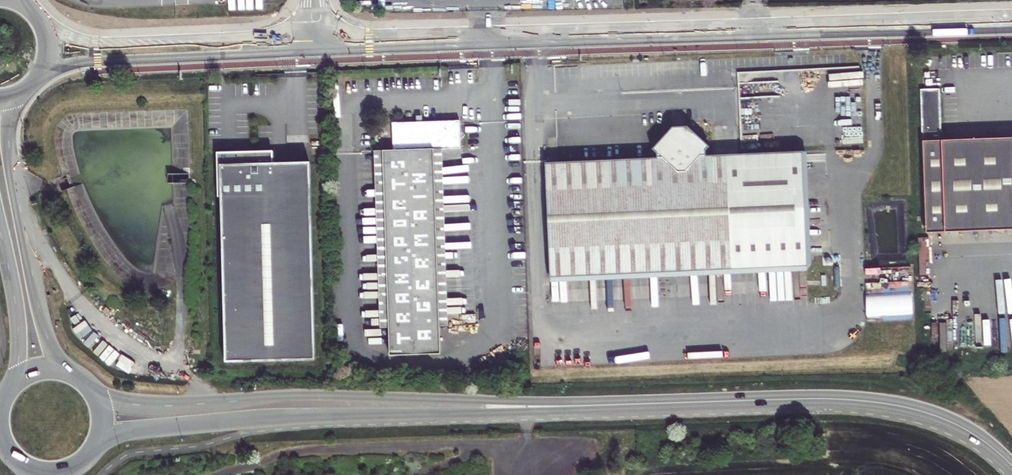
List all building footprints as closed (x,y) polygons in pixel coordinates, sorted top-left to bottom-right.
[(916,93),(919,236),(1011,234),(1011,142),(936,145),(935,94),(916,93)] [(450,122),(388,126),(389,152),(366,154),(371,330),(382,329),(383,356),(432,355),(431,329),(442,326),(436,151),(451,151),(450,122)] [(540,170),(543,282),(803,271),(799,157),(698,164),(697,159),(701,154),(680,133),(666,133),(646,155),(651,159),(651,165),(540,170)] [(217,147),(222,358),(312,356),(307,155),(272,156),(272,146),(217,147)]
